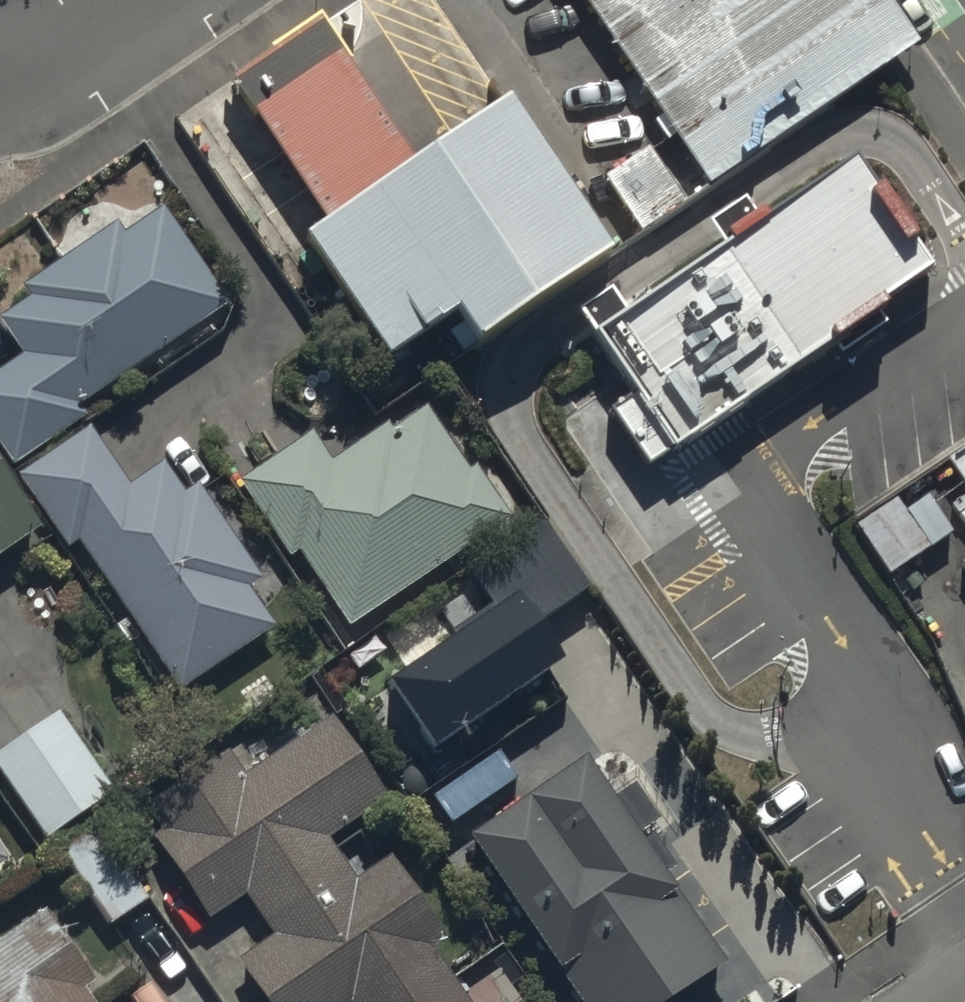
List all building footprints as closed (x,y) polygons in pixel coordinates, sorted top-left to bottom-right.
[(886,0),(590,0),(712,178),(914,42),(886,0)] [(326,16),(235,78),(260,115),(352,54),(326,16)] [(517,90),(307,226),(391,351),(460,305),(480,335),(620,241),(517,90)] [(649,142),(605,173),(642,226),(686,196),(649,142)] [(659,476),(944,280),(865,166),(604,346),(647,408),(623,425),(659,476)] [(73,396),(225,293),(158,196),(121,221),(111,207),(17,271),(27,285),(0,303),(0,317),(18,343),(0,355),(0,448),(6,457),(81,407),(73,396)] [(291,555),(308,544),(356,614),(504,513),(423,396),(336,455),(309,416),(232,469),(291,555)] [(62,535),(77,525),(180,674),(269,613),(245,577),(261,566),(196,471),(179,482),(160,454),(126,477),(85,417),(14,466),(62,535)] [(944,458),(964,488),(964,444),(944,458)] [(33,511),(0,463),(0,533),(33,511)] [(896,498),(855,524),(887,575),(953,534),(929,494),(903,510),(896,498)] [(362,676),(416,754),(551,662),(524,624),(584,583),(533,509),(465,555),(489,590),(362,676)] [(44,822),(107,779),(52,699),(0,734),(0,758),(44,822)] [(348,993),(354,1001),(475,1001),(430,937),(442,928),(382,841),(350,863),(324,825),(382,785),(326,704),(251,755),(232,726),(140,789),(160,818),(150,824),(205,906),(241,882),(267,920),(232,943),(272,1001),(334,1001),(348,993)] [(589,1001),(660,1001),(725,958),(576,741),(463,818),(589,1001)] [(55,845),(107,921),(146,894),(94,819),(55,845)] [(74,988),(93,974),(42,899),(22,913),(0,928),(0,1001),(84,1001),(74,988)] [(516,992),(501,1001),(523,1001),(516,992)]
